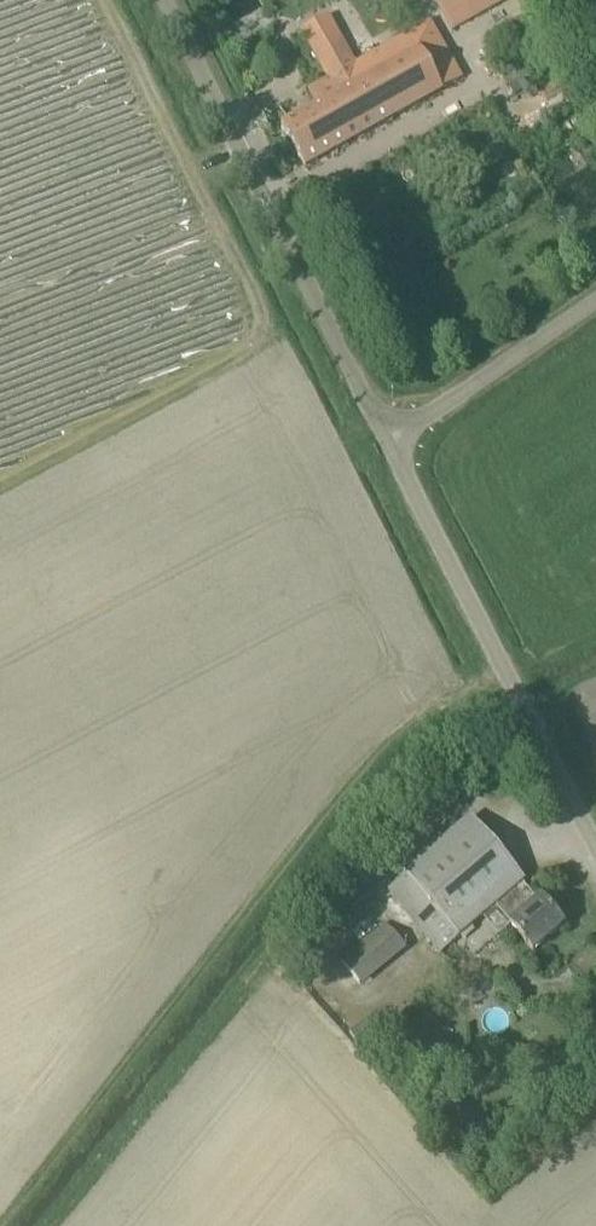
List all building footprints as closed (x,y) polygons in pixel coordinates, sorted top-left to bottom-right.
[(441,1),(456,28),(491,9),(486,0),(441,0),(441,1)] [(356,66),(329,17),(303,31),(330,81),(311,92),(319,107),(304,115),(302,111),(282,122),(306,167),(461,82),(430,25),(356,66)] [(483,775),(491,790),(502,785),(494,769),(483,775)] [(471,818),(406,874),(407,875),(389,890),(403,907),(401,908),(440,954),(494,909),(531,953),(563,927),(541,900),(538,902),(522,884),(525,882),(471,818)] [(558,1087),(539,1105),(547,1114),(566,1096),(558,1087)]
